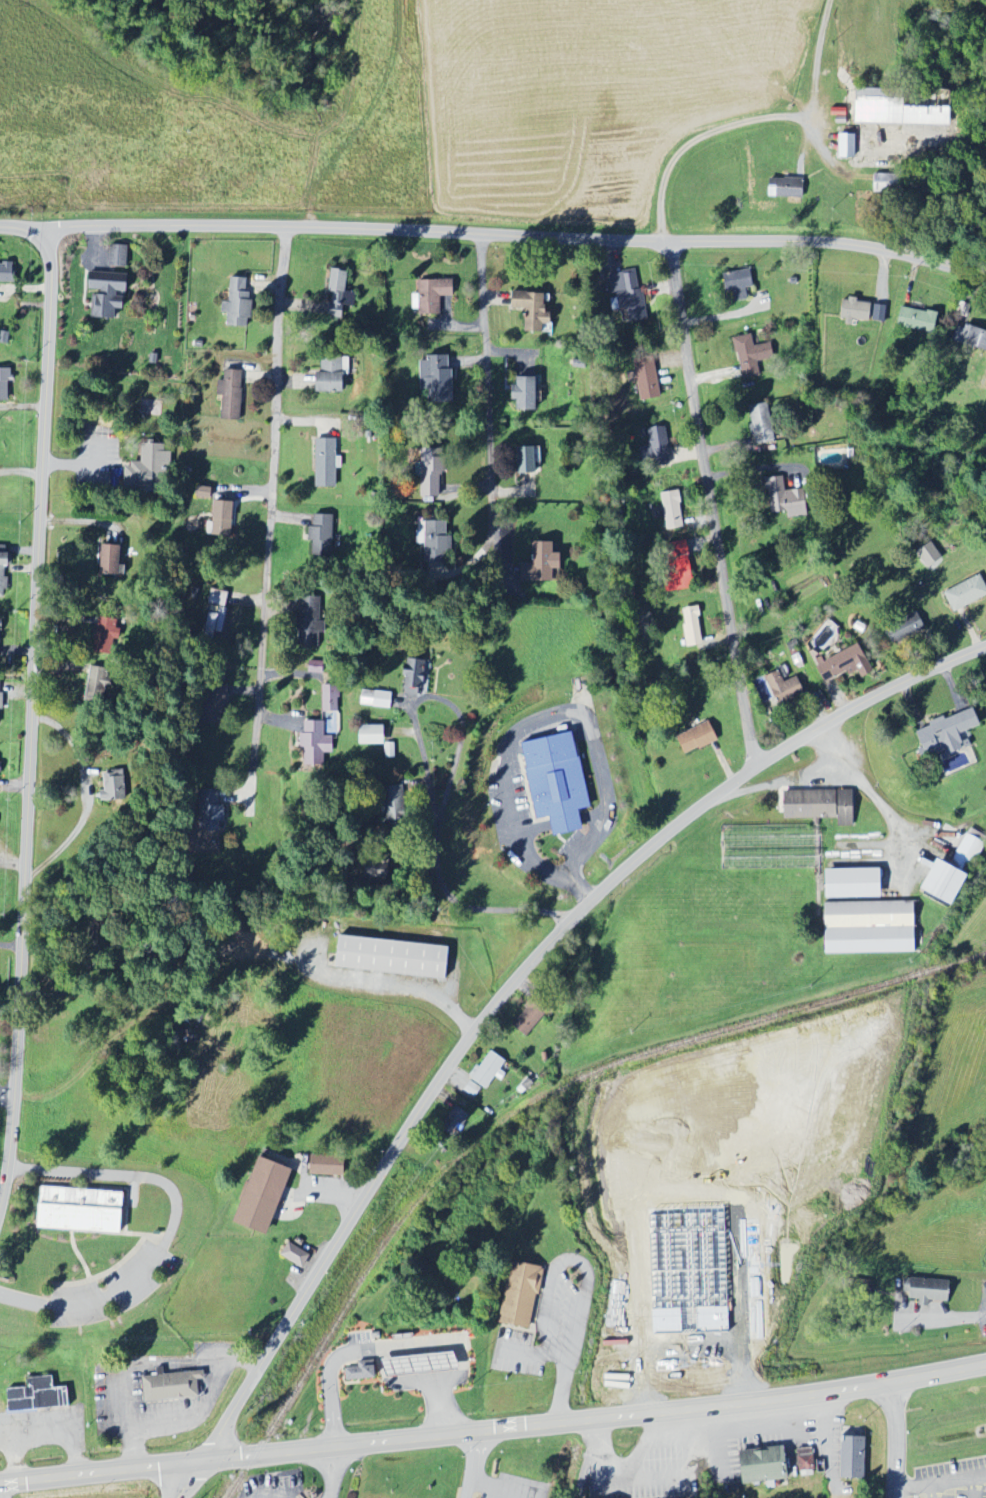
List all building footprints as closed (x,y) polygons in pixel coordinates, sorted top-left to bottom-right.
[(856,158),(857,134),(839,134),(839,158),(856,158)] [(772,178),(771,197),(805,198),(805,179),(772,178)] [(110,267),(128,267),(128,246),(111,245),(110,267)] [(0,263),(0,283),(15,283),(15,264),(0,263)] [(350,271),(331,269),(329,292),(331,292),(329,318),(345,320),(350,271)] [(735,291),(736,301),(748,299),(747,288),(754,288),(752,270),(725,273),(727,292),(735,291)] [(644,294),(639,295),(634,271),(614,274),(620,311),(627,310),(629,323),(648,320),(644,294)] [(128,274),(90,273),(89,293),(93,293),(92,318),(117,319),(117,309),(127,309),(128,274)] [(249,328),(252,287),(251,287),(252,279),(232,277),(230,303),(224,302),(223,313),(229,313),(228,327),(249,328)] [(455,297),(455,280),(420,281),(420,315),(442,315),(441,297),(455,297)] [(547,292),(514,293),(515,309),(526,309),(527,332),(548,332),(548,324),(553,324),(553,312),(547,312),(547,292)] [(855,325),(855,320),(872,321),(873,301),(846,300),(845,325),(855,325)] [(937,332),(940,313),(902,308),(899,327),(937,332)] [(985,351),(985,330),(962,322),(956,342),(985,351)] [(761,377),(759,361),(774,359),(772,344),(754,346),(752,335),(736,337),(742,379),(761,377)] [(452,356),(422,357),(422,390),(430,390),(430,403),(453,403),(452,356)] [(641,402),(662,398),(655,358),(634,362),(641,402)] [(345,393),(346,371),(349,371),(349,360),(321,359),(319,392),(345,393)] [(12,382),(13,369),(0,369),(0,402),(9,402),(9,382),(12,382)] [(219,381),(218,397),(224,397),(223,420),(242,421),(244,371),(225,370),(225,381),(219,381)] [(538,411),(539,378),(516,377),(516,410),(538,411)] [(751,406),(753,444),(774,443),(771,404),(751,406)] [(648,464),(668,464),(668,425),(647,426),(648,464)] [(338,488),(339,458),(337,458),(337,440),(317,439),(316,487),(338,488)] [(142,445),(142,465),(126,464),(125,491),(164,492),(164,476),(171,476),(172,452),(165,452),(165,445),(142,445)] [(423,449),(424,503),(446,502),(444,448),(423,449)] [(538,449),(525,448),(522,472),(536,474),(538,449)] [(807,516),(805,490),(786,491),(784,477),(767,479),(771,513),(786,512),(787,518),(807,516)] [(666,530),(684,528),(680,491),(662,493),(666,530)] [(235,502),(216,501),(214,536),(233,537),(235,502)] [(314,559),(333,559),(334,516),(315,515),(314,527),(310,527),(310,541),(314,541),(314,559)] [(454,534),(451,535),(450,521),(428,522),(430,564),(455,563),(454,534)] [(555,581),(555,567),(562,567),(562,553),(554,553),(554,543),(534,542),(534,564),(520,563),(520,580),(555,581)] [(931,569),(944,558),(933,544),(920,555),(931,569)] [(122,574),(123,546),(98,545),(98,564),(102,564),(102,574),(122,574)] [(0,546),(0,598),(6,598),(7,577),(5,577),(6,567),(9,567),(10,546),(0,546)] [(985,598),(985,584),(982,576),(945,593),(955,612),(985,598)] [(210,604),(227,606),(229,593),(212,591),(210,604)] [(325,644),(323,597),(302,598),(304,645),(325,644)] [(228,608),(212,606),(208,633),(224,635),(228,608)] [(687,647),(703,645),(699,607),(683,609),(687,647)] [(117,628),(118,620),(100,616),(95,641),(118,646),(122,630),(117,628)] [(888,631),(893,644),(919,635),(914,622),(888,631)] [(819,664),(827,682),(849,672),(850,676),(859,671),(863,679),(874,673),(861,644),(819,664)] [(404,696),(427,698),(430,661),(406,659),(404,696)] [(311,663),(310,672),(323,674),(324,665),(311,663)] [(109,669),(92,666),(85,701),(104,704),(107,688),(112,689),(114,678),(108,677),(109,669)] [(806,692),(797,676),(786,683),(778,671),(765,679),(782,707),(806,692)] [(339,712),(339,686),(323,686),(323,712),(339,712)] [(392,708),(393,693),(362,691),(361,706),(392,708)] [(983,726),(977,709),(946,719),(946,717),(930,722),(932,727),(920,731),(925,748),(920,749),(924,763),(943,757),(947,770),(958,766),(954,757),(964,754),(962,750),(972,747),(967,731),(983,726)] [(305,719),(324,719),(324,736),(331,736),(331,749),(325,749),(325,763),(305,763),(304,745),(301,746),(301,731),(306,732),(305,719)] [(687,756),(719,741),(710,721),(678,736),(687,756)] [(361,726),(362,745),(386,744),(386,726),(361,726)] [(537,820),(552,818),(555,836),(585,831),(581,810),(591,808),(578,733),(523,742),(537,820)] [(128,800),(126,770),(107,771),(109,802),(128,800)] [(199,787),(219,786),(219,802),(225,803),(226,819),(220,819),(220,826),(201,827),(199,787)] [(855,826),(854,790),(785,792),(785,820),(839,818),(839,826),(855,826)] [(974,868),(985,842),(967,833),(954,859),(974,868)] [(940,858),(924,891),(956,907),(972,874),(940,858)] [(829,899),(884,898),(884,869),(828,870),(829,899)] [(827,954),(917,953),(916,902),(826,904),(827,954)] [(449,979),(451,947),(339,937),(336,969),(449,979)] [(514,1024),(528,1037),(553,1009),(539,996),(514,1024)] [(487,1089),(507,1061),(491,1050),(471,1078),(487,1089)] [(475,1098),(482,1089),(471,1081),(464,1091),(475,1098)] [(447,1122),(462,1130),(471,1114),(456,1106),(447,1122)] [(346,1156),(312,1155),(311,1175),(346,1176),(346,1156)] [(238,1224),(273,1234),(292,1167),(258,1157),(238,1224)] [(39,1229),(123,1233),(125,1192),(41,1188),(39,1229)] [(312,1254),(289,1243),(282,1257),(305,1268),(312,1254)] [(503,1323),(532,1329),(544,1268),(521,1263),(519,1274),(512,1273),(503,1323)] [(951,1301),(951,1280),(912,1280),(912,1300),(951,1301)] [(386,1360),(388,1377),(461,1371),(459,1354),(386,1360)] [(377,1379),(377,1361),(359,1362),(359,1368),(346,1368),(347,1381),(377,1379)] [(145,1403),(200,1398),(199,1380),(206,1380),(205,1371),(143,1377),(145,1403)] [(68,1387),(55,1389),(53,1376),(28,1379),(29,1388),(8,1390),(10,1413),(71,1407),(68,1387)] [(866,1479),(868,1437),(844,1436),(842,1479),(866,1479)] [(746,1482),(816,1476),(813,1446),(744,1452),(746,1482)]
